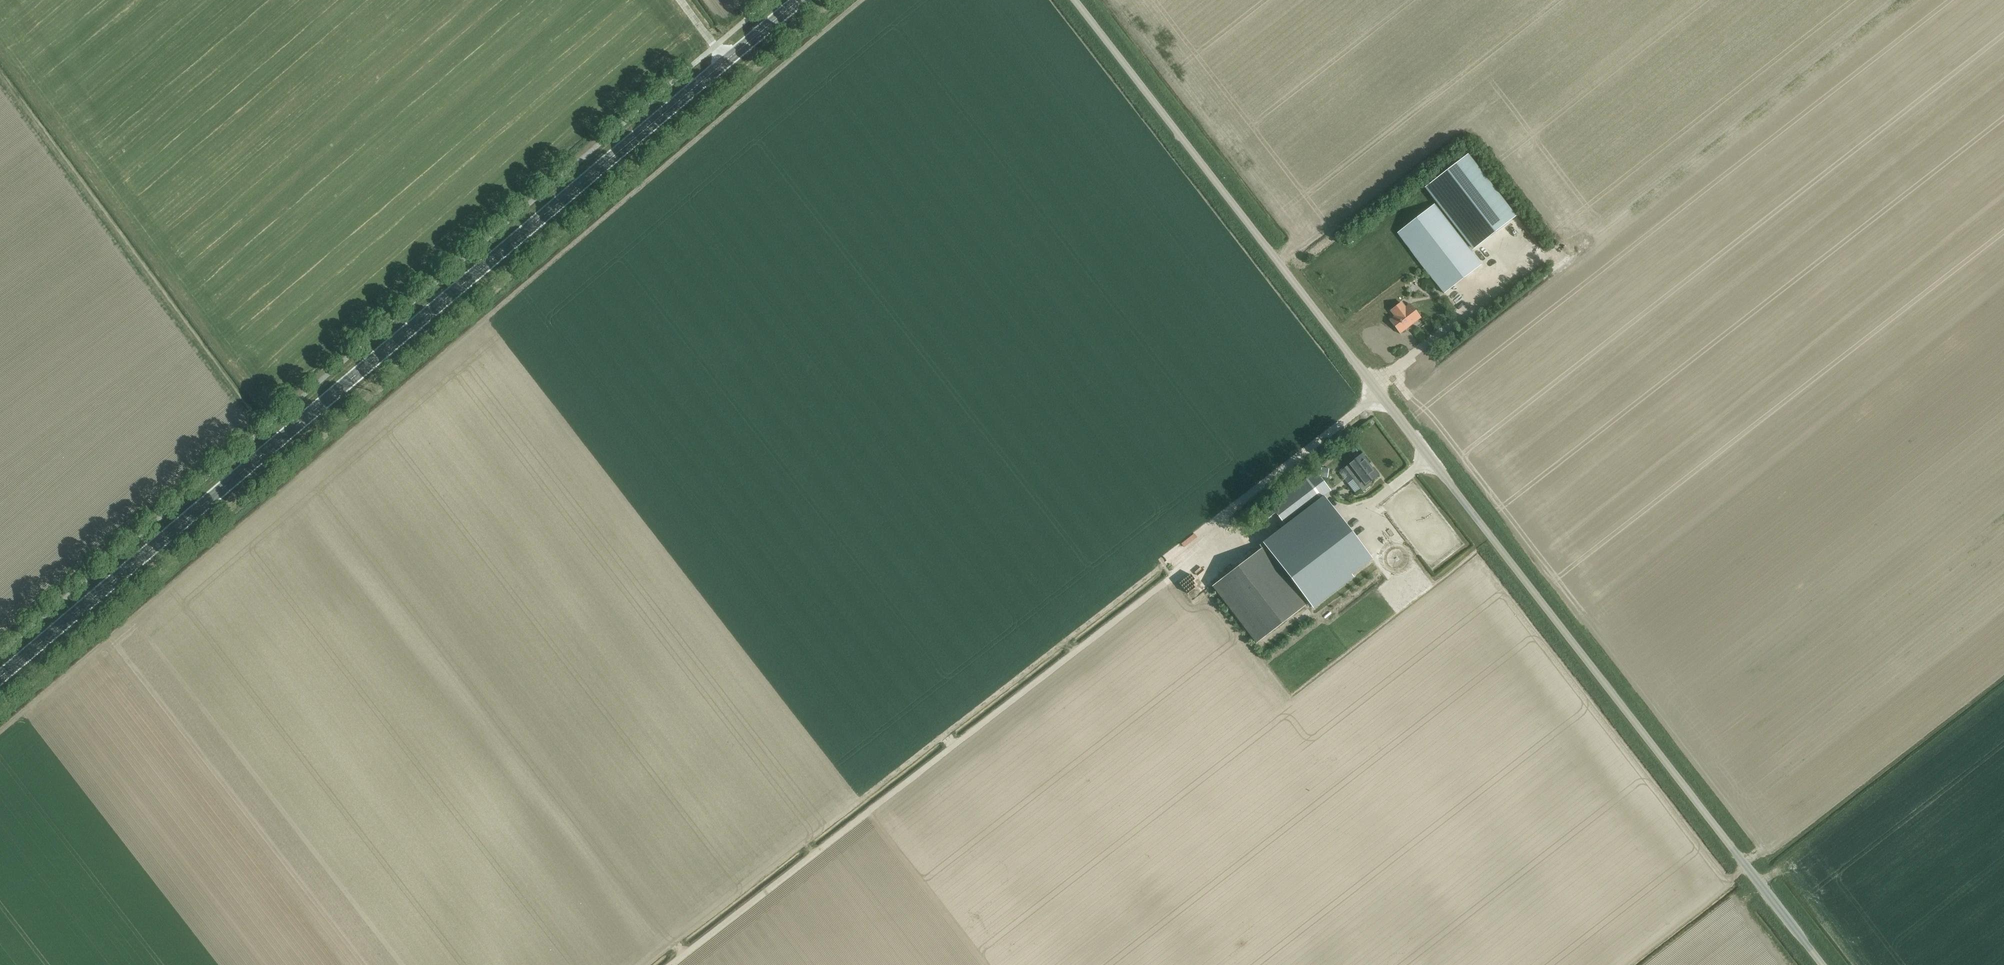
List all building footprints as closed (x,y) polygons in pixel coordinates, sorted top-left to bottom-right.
[(1434,205),(1470,251),(1515,216),(1467,154),(1422,190),(1434,205)] [(1418,193),(1377,224),(1425,286),(1465,255),(1418,193)] [(1400,334),(1420,318),(1410,304),(1405,308),(1401,303),(1391,311),(1395,316),(1389,320),(1400,334)] [(1361,454),(1344,468),(1362,492),(1372,484),(1370,481),(1378,475),(1361,454)] [(1286,525),(1330,491),(1316,472),(1271,506),(1286,525)] [(1266,512),(1260,514),(1263,522),(1268,520),(1266,512)] [(1342,520),(1281,567),(1311,606),(1372,559),(1342,520)] [(1398,534),(1394,537),(1402,549),(1406,547),(1398,534)] [(1261,548),(1213,585),(1256,641),(1304,604),(1261,548)]
